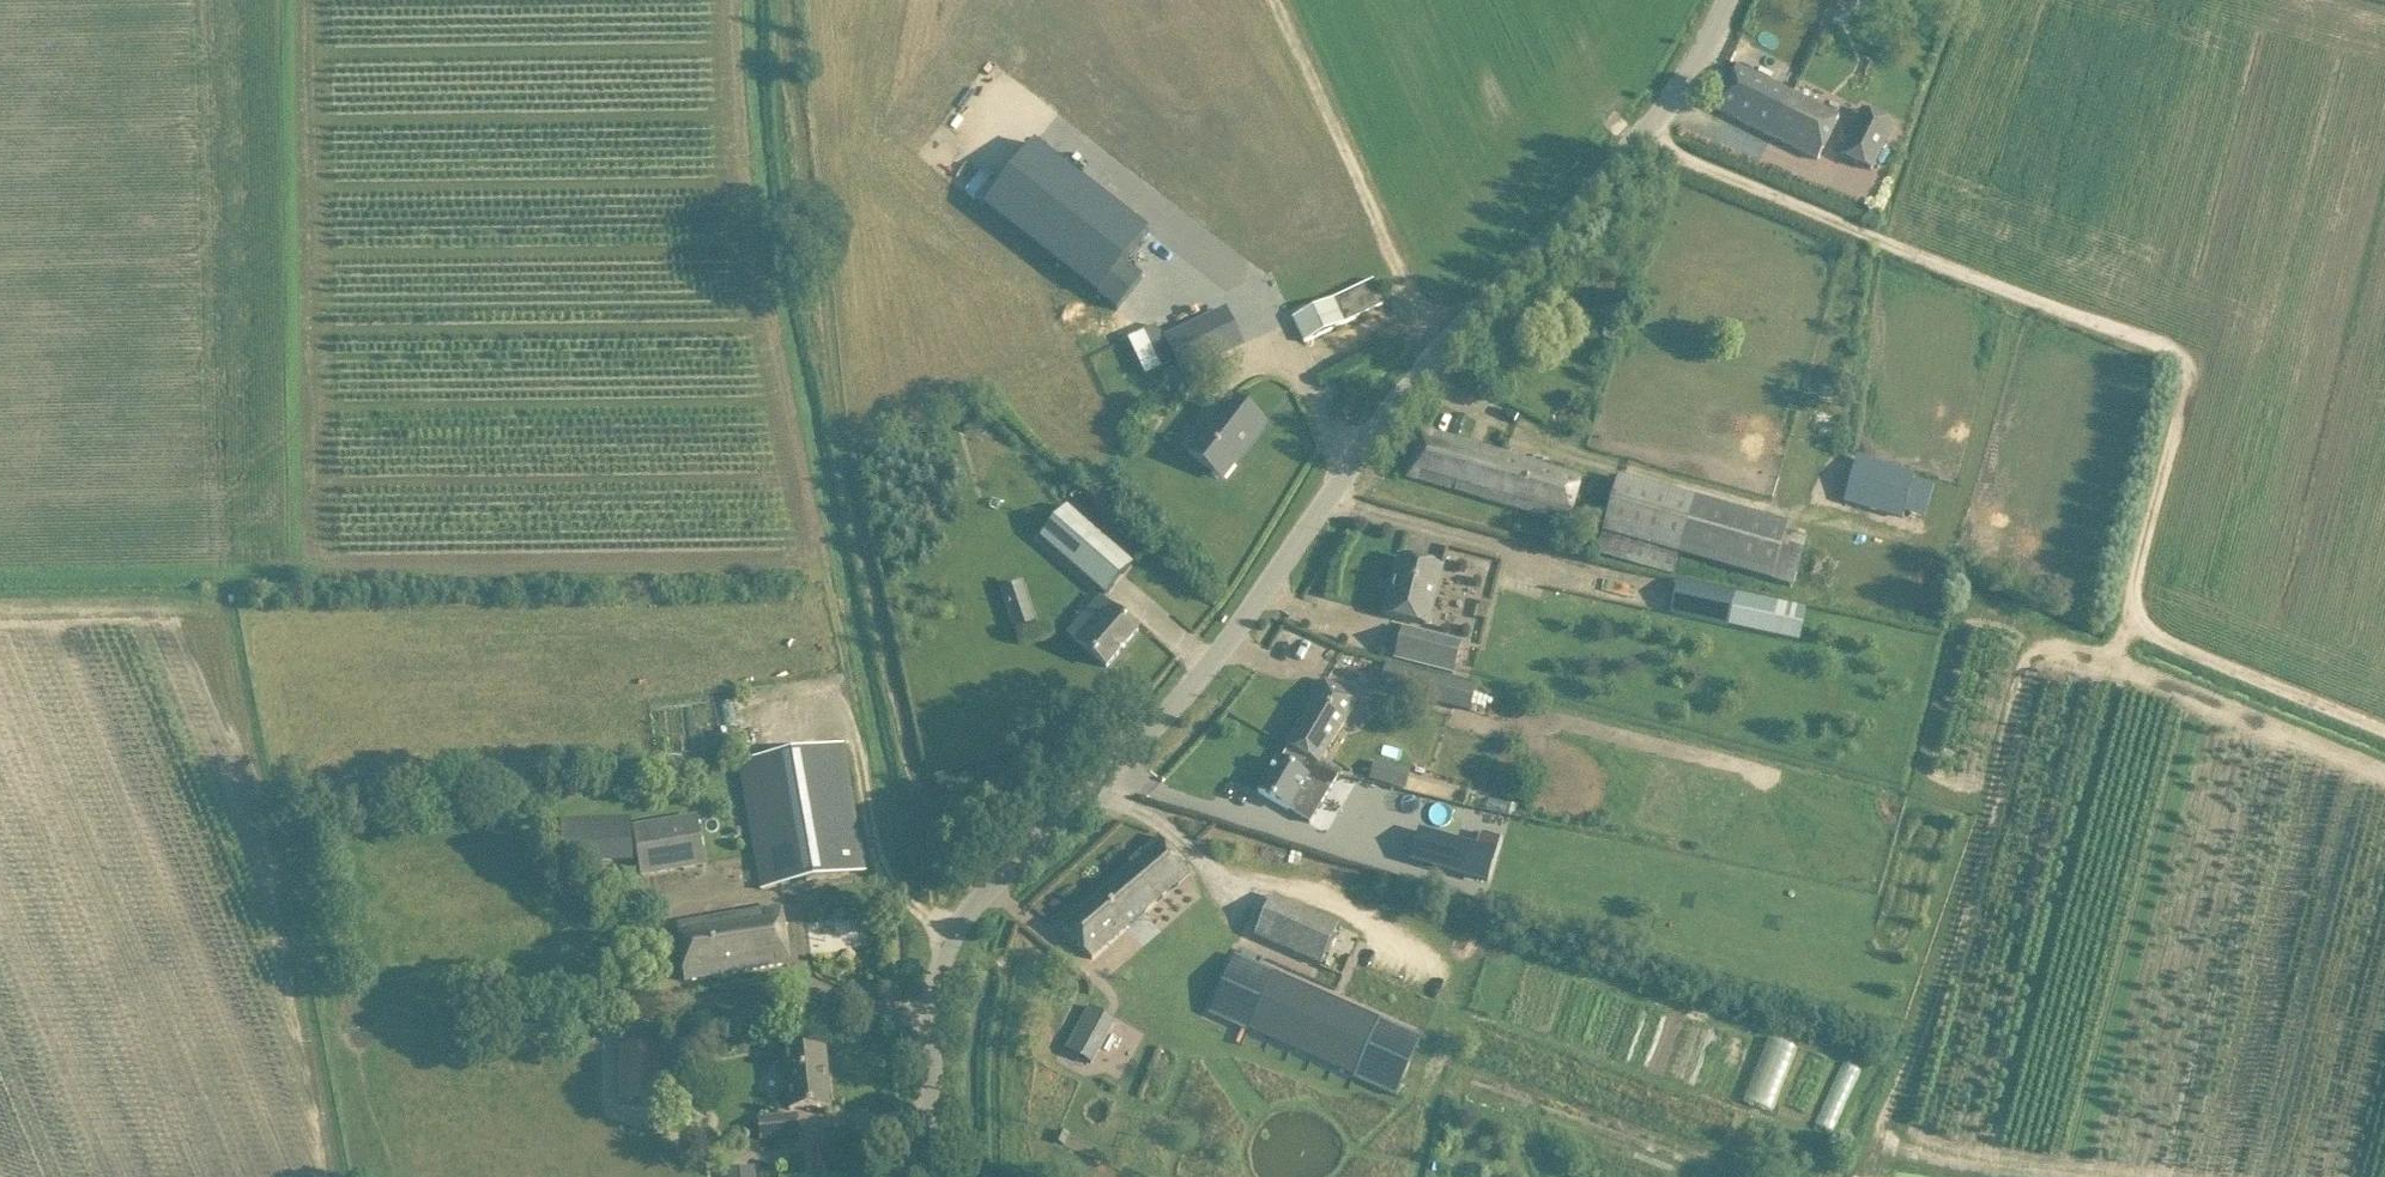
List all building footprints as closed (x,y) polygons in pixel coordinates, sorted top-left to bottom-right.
[(1819,160),(1839,118),(1738,68),(1718,110),(1819,160)] [(1862,108),(1840,153),(1870,168),(1892,123),(1862,108)] [(1050,164),(1000,228),(1133,331),(1152,307),(1133,292),(1164,251),(1050,164)] [(1373,281),(1294,319),(1294,321),(1295,322),(1305,343),(1345,324),(1385,305),(1373,281)] [(1202,321),(1163,339),(1181,377),(1220,358),(1202,321)] [(1146,377),(1160,370),(1173,364),(1156,327),(1135,336),(1129,339),(1146,377)] [(1189,453),(1223,479),(1264,425),(1231,399),(1189,453)] [(1423,431),(1409,478),(1568,525),(1581,480),(1423,431)] [(1842,501),(1904,519),(1916,474),(1855,457),(1842,501)] [(1788,526),(1618,478),(1601,535),(1604,536),(1677,556),(1774,582),(1788,526)] [(1066,508),(1040,537),(1063,558),(1106,596),(1132,565),(1067,508),(1066,508)] [(1385,615),(1429,626),(1443,570),(1399,559),(1385,615)] [(1027,580),(1003,586),(1015,630),(1038,624),(1027,580)] [(1670,614),(1799,643),(1807,610),(1677,581),(1670,614)] [(1796,600),(1815,604),(1818,590),(1799,586),(1796,600)] [(1083,647),(1089,653),(1107,669),(1139,632),(1101,599),(1070,635),(1083,647)] [(1397,660),(1454,674),(1462,644),(1404,630),(1397,660)] [(1386,665),(1380,690),(1414,699),(1420,674),(1386,665)] [(1326,681),(1287,746),(1290,748),(1319,766),(1358,701),(1346,694),(1326,681)] [(740,763),(762,890),(865,872),(843,745),(740,763)] [(1278,761),(1259,793),(1310,823),(1311,822),(1310,821),(1318,807),(1320,808),(1339,777),(1319,766),(1290,748),(1286,755),(1281,762),(1278,761)] [(1376,763),(1373,782),(1409,787),(1412,768),(1376,763)] [(560,821),(563,868),(633,864),(631,817),(560,821)] [(702,852),(697,820),(650,828),(652,842),(678,838),(681,856),(702,852)] [(1420,833),(1412,860),(1470,877),(1470,875),(1477,849),(1476,849),(1420,833)] [(1129,927),(1121,918),(1142,899),(1149,908),(1144,912),(1145,914),(1190,874),(1159,838),(1061,924),(1093,960),(1129,927)] [(1294,908),(1277,946),(1322,966),(1339,927),(1294,908)] [(678,924),(685,980),(789,965),(781,909),(758,912),(678,924)] [(1230,1021),(1229,1023),(1244,1030),(1250,1032),(1253,1025),(1272,1033),(1269,1041),(1271,1041),(1274,1034),(1294,1042),(1290,1050),(1292,1051),(1295,1043),(1315,1052),(1311,1059),(1313,1060),(1316,1052),(1336,1061),(1333,1068),(1334,1069),(1337,1062),(1357,1070),(1354,1078),(1397,1097),(1398,1095),(1397,1095),(1421,1040),(1422,1040),(1423,1039),(1235,956),(1234,958),(1235,958),(1230,970),(1249,978),(1230,1021)] [(1067,1047),(1095,1062),(1115,1022),(1088,1008),(1067,1047)] [(785,1053),(790,1110),(831,1106),(825,1049),(785,1053)] [(1820,1123),(1836,1128),(1856,1067),(1839,1062),(1820,1123)] [(758,1120),(761,1139),(800,1136),(798,1116),(758,1120)] [(1064,1144),(1068,1134),(1058,1129),(1053,1139),(1064,1144)] [(727,1170),(728,1176),(757,1176),(755,1166),(727,1170)]
